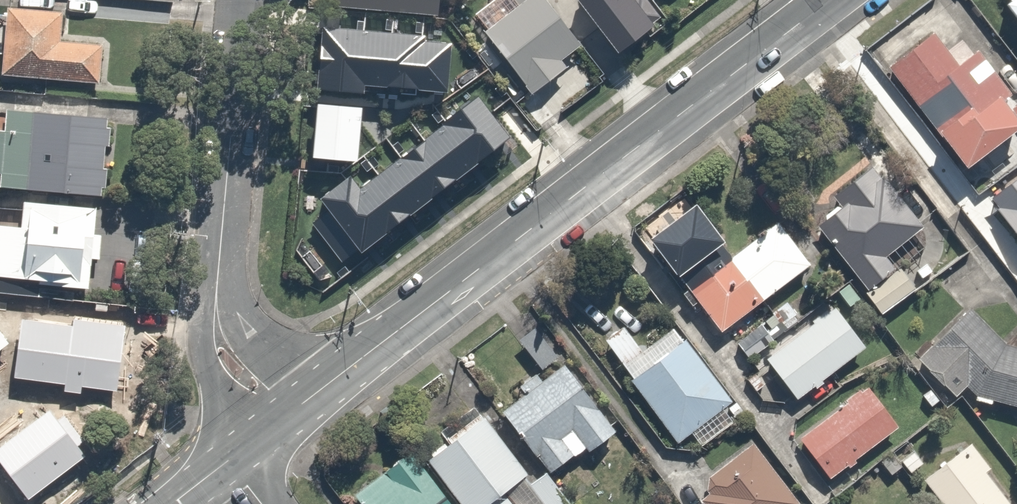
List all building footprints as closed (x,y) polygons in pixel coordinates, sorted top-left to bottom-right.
[(312,18),(346,21),(347,7),(413,13),(412,32),(437,34),(438,28),(444,28),(446,0),(313,0),(312,18)] [(540,0),(481,0),(474,5),(487,22),(476,30),(528,96),(565,67),(558,59),(576,45),(540,0)] [(616,57),(653,29),(650,26),(659,19),(645,0),(632,0),(632,1),(631,0),(573,0),(616,57)] [(869,48),(955,171),(1016,127),(1016,92),(1013,95),(945,0),(938,0),(869,48)] [(1016,22),(1016,0),(998,0),(1016,22)] [(4,4),(0,62),(0,72),(99,79),(102,36),(62,33),(64,9),(4,4)] [(346,106),(368,100),(406,122),(411,142),(471,126),(464,99),(472,97),(465,72),(402,89),(385,28),(340,40),(349,72),(338,75),(346,106)] [(5,99),(3,127),(0,126),(0,184),(23,185),(95,191),(105,192),(112,108),(5,99)] [(517,123),(499,99),(476,116),(494,140),(517,123)] [(832,199),(811,214),(879,310),(911,287),(884,250),(920,224),(872,156),(825,189),(832,199)] [(982,198),(1016,246),(1016,172),(982,198)] [(23,185),(19,225),(0,223),(0,276),(87,283),(95,191),(23,185)] [(670,263),(713,325),(755,297),(780,279),(808,260),(775,212),(725,246),(716,232),(670,263)] [(803,313),(778,330),(761,342),(795,393),(865,345),(830,294),(803,313)] [(121,309),(79,305),(77,331),(119,335),(121,309)] [(951,318),(934,345),(911,352),(948,396),(957,388),(1016,408),(1016,346),(951,318)] [(716,411),(733,398),(678,321),(642,346),(625,322),(603,338),(684,451),(724,422),(716,411)] [(539,473),(543,479),(548,475),(550,474),(616,425),(541,323),(516,342),(537,371),(490,406),(539,473)] [(3,333),(0,339),(0,414),(36,432),(65,373),(42,362),(46,354),(3,333)] [(901,423),(870,379),(792,435),(823,479),(901,423)] [(415,455),(451,503),(507,503),(499,493),(520,477),(473,413),(415,455)] [(750,444),(692,488),(704,503),(795,503),(750,444)] [(920,479),(938,503),(1012,503),(969,444),(920,479)] [(350,498),(354,503),(451,503),(415,455),(412,451),(350,498)] [(550,474),(548,475),(543,479),(539,473),(528,481),(545,503),(572,503),(550,474)]
